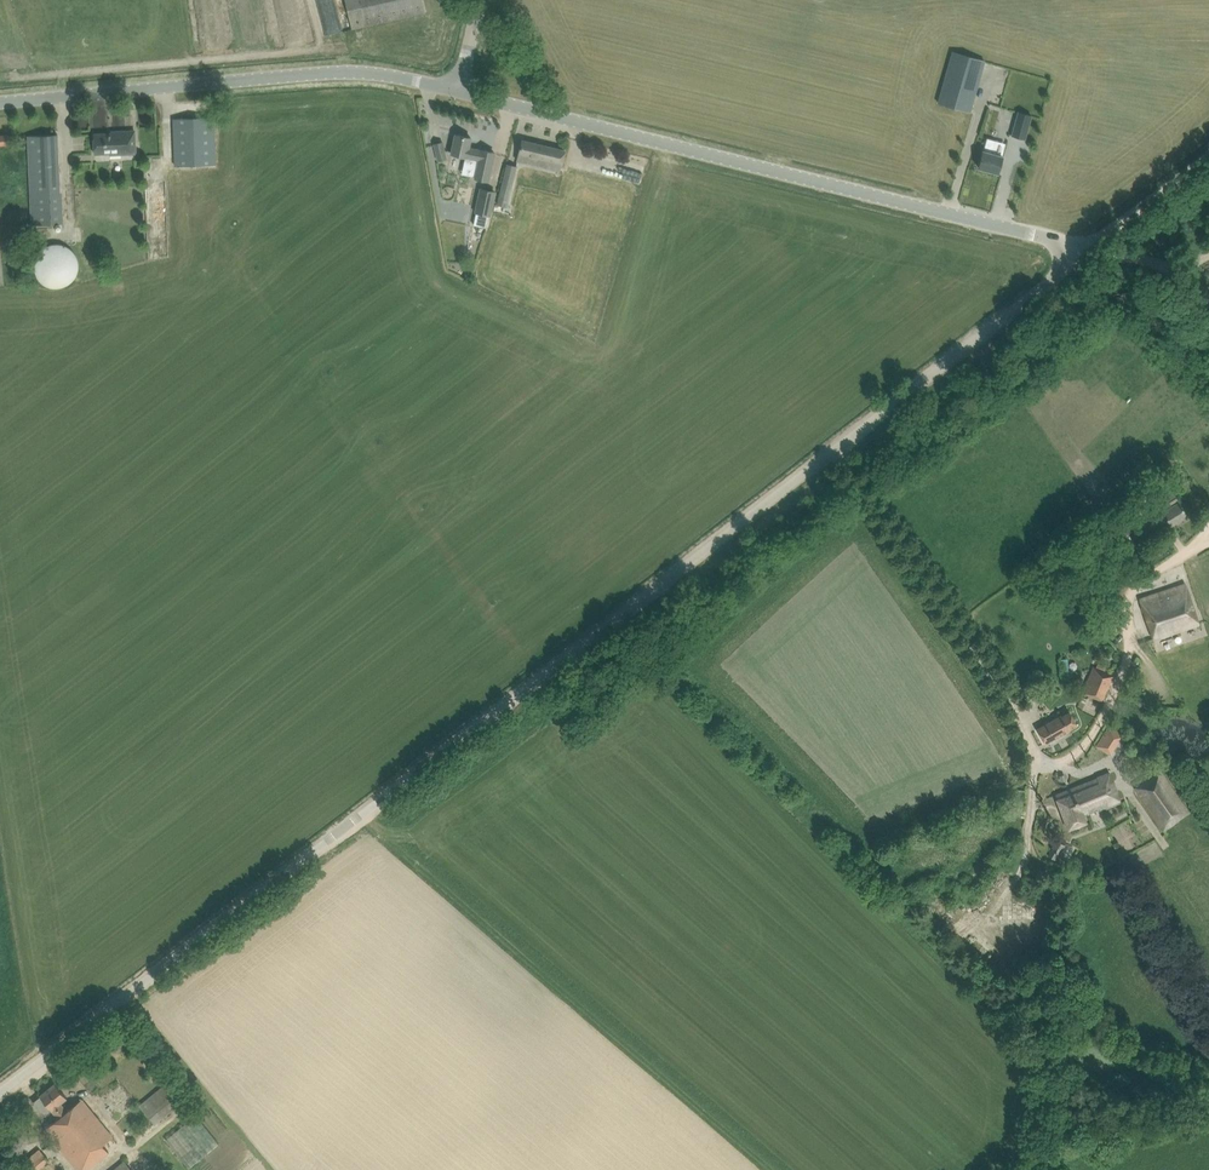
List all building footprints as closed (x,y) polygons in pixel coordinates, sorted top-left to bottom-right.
[(326,34),(340,31),(334,0),(320,0),(326,34)] [(349,17),(352,29),(425,12),(423,0),(345,0),(349,17)] [(984,59),(953,51),(938,102),(970,111),(984,59)] [(1012,133),(1012,135),(1026,139),(1033,115),(1028,114),(1018,112),(1012,133)] [(175,165),(215,164),(214,117),(174,118),(175,165)] [(112,133),(94,134),(95,153),(110,153),(110,154),(136,153),(135,131),(111,132),(112,133)] [(9,144),(8,134),(0,135),(0,145),(9,144)] [(28,135),(29,147),(32,224),(62,223),(61,192),(60,192),(57,134),(28,135)] [(469,147),(471,137),(456,134),(451,153),(466,157),(467,156),(479,159),(475,178),(488,181),(494,152),(481,149),(481,150),(469,147)] [(987,137),(978,167),(998,172),(1002,156),(992,153),(996,140),(987,137)] [(522,140),(519,153),(517,160),(536,164),(538,157),(561,163),(565,150),(522,140)] [(434,144),(438,161),(446,159),(442,142),(434,144)] [(507,206),(512,185),(517,166),(507,163),(497,204),(507,206)] [(495,192),(481,189),(476,213),(490,216),(495,192)] [(40,251),(39,252),(38,252),(38,253),(37,254),(37,255),(36,256),(36,257),(35,258),(35,259),(35,260),(34,261),(34,262),(34,264),(34,265),(34,266),(34,267),(34,268),(34,269),(34,270),(34,271),(35,271),(35,272),(35,273),(35,274),(36,275),(36,276),(37,277),(37,278),(38,278),(38,279),(39,279),(39,280),(40,281),(40,282),(41,282),(42,283),(43,284),(44,284),(45,285),(46,286),(47,286),(48,287),(49,287),(50,287),(50,288),(51,288),(52,288),(53,288),(55,288),(56,288),(57,288),(58,288),(59,288),(60,288),(61,288),(62,288),(63,287),(64,287),(65,287),(66,286),(67,286),(68,285),(69,285),(70,284),(71,283),(72,282),(73,281),(74,280),(75,279),(75,278),(76,277),(76,276),(77,275),(77,274),(78,273),(78,272),(78,270),(79,269),(79,267),(79,265),(79,262),(78,261),(78,260),(78,259),(77,258),(77,257),(77,256),(76,256),(76,254),(75,254),(75,253),(75,252),(74,252),(73,251),(72,250),(71,249),(70,248),(68,247),(67,246),(66,246),(65,245),(64,245),(64,244),(62,244),(61,244),(60,244),(59,243),(58,243),(57,243),(55,243),(54,243),(53,244),(52,244),(51,244),(50,244),(49,245),(48,245),(47,245),(46,246),(45,246),(44,247),(43,248),(42,248),(42,249),(41,249),(41,250),(40,250),(40,251)] [(1160,507),(1164,515),(1171,525),(1187,515),(1167,482),(1160,487),(1165,495),(1164,496),(1168,502),(1160,507)] [(1153,638),(1198,623),(1185,584),(1140,599),(1153,638)] [(1113,673),(1093,665),(1081,692),(1101,701),(1113,673)] [(1077,724),(1069,710),(1037,729),(1045,743),(1069,730),(1068,729),(1077,724)] [(1109,753),(1121,735),(1109,727),(1097,745),(1109,753)] [(1141,779),(1133,786),(1163,830),(1191,812),(1190,810),(1186,804),(1189,802),(1184,794),(1183,795),(1164,766),(1161,768),(1159,766),(1155,769),(1141,779)] [(1069,828),(1080,823),(1086,821),(1083,813),(1119,799),(1109,773),(1056,794),(1069,828)] [(1193,802),(1195,805),(1199,812),(1199,813),(1208,807),(1208,804),(1203,795),(1193,802)] [(1055,859),(1058,853),(1059,853),(1065,844),(1056,839),(1051,849),(1052,849),(1048,856),(1055,859)] [(987,913),(1016,878),(1001,865),(972,900),(987,913)] [(183,1100),(168,1082),(139,1105),(154,1124),(183,1100)] [(89,1108),(81,1099),(67,1111),(60,1103),(67,1098),(55,1083),(40,1096),(41,1097),(34,1103),(44,1115),(51,1109),(58,1118),(44,1129),(78,1169),(83,1169),(108,1150),(102,1143),(111,1135),(89,1108)] [(190,1167),(220,1142),(196,1114),(166,1139),(190,1167)] [(48,1160),(47,1159),(40,1149),(27,1159),(36,1169),(48,1160)] [(124,1160),(111,1169),(132,1169),(124,1160)]
